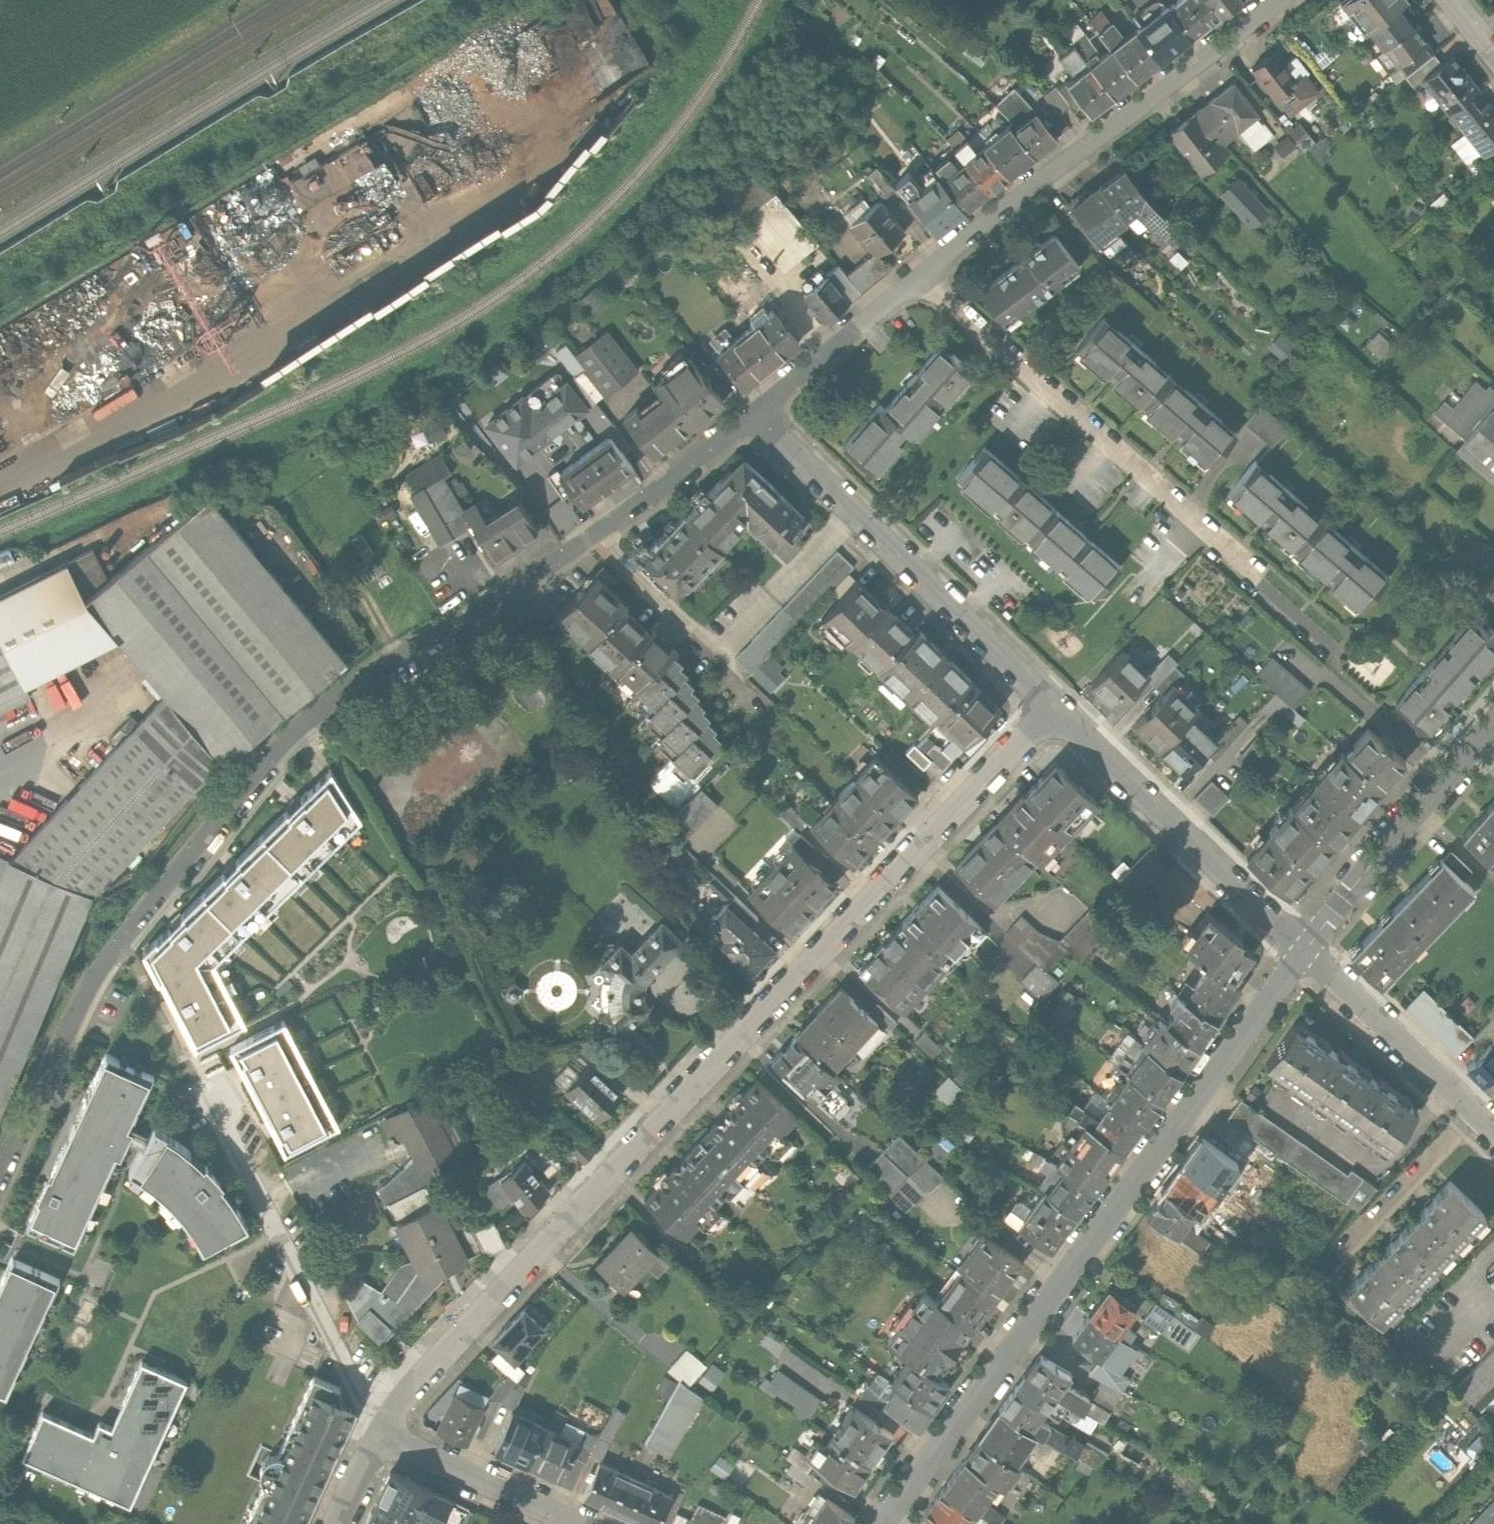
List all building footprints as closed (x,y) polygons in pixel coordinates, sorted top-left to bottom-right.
[(573,51),(577,61),(617,44),(598,0),(576,0),(532,19),(541,41),(551,37),(560,57),(573,51)] [(1220,12),(1211,0),(1177,0),(1169,6),(1191,34),(1220,12)] [(1235,0),(1211,0),(1220,12),(1235,0)] [(1370,29),(1397,7),(1406,0),(1343,0),(1340,2),(1353,18),(1349,22),(1360,37),(1370,29)] [(1160,58),(1191,34),(1169,6),(1136,27),(1160,58)] [(1411,26),(1397,7),(1370,29),(1384,48),(1375,55),(1388,72),(1398,64),(1397,63),(1425,42),(1413,25),(1411,26)] [(1090,19),(1098,30),(1111,20),(1102,9),(1090,19)] [(1075,44),(1089,64),(1101,55),(1098,51),(1100,50),(1076,19),(1063,29),(1075,44)] [(1136,27),(1124,36),(1112,19),(1111,20),(1098,30),(1111,47),(1135,77),(1160,58),(1136,27)] [(1404,76),(1406,75),(1433,53),(1425,42),(1397,63),(1398,64),(1388,72),(1395,83),(1404,76)] [(1059,56),(1073,76),(1089,64),(1075,44),(1059,56)] [(1111,47),(1101,55),(1089,64),(1113,94),(1135,77),(1111,47)] [(1275,49),(1251,68),(1274,98),(1277,96),(1290,112),(1317,91),(1304,74),(1308,71),(1295,55),(1286,62),(1275,49)] [(1414,88),(1424,81),(1422,79),(1441,63),(1433,53),(1406,75),(1404,76),(1414,88)] [(885,60),(878,55),(871,63),(878,68),(885,60)] [(1478,88),(1451,55),(1441,63),(1422,79),(1424,81),(1448,112),(1469,95),(1478,88)] [(1073,76),(1066,81),(1065,80),(1059,84),(1073,101),(1078,97),(1090,112),(1113,94),(1089,64),(1073,76)] [(1012,122),(1008,125),(1011,129),(1035,111),(1013,86),(1007,92),(997,81),(984,94),(1012,122)] [(1069,104),(1054,85),(1043,93),(1058,112),(1069,104)] [(1232,85),(1195,112),(1222,142),(1244,126),(1250,134),(1265,123),(1232,85)] [(1469,95),(1448,112),(1463,131),(1480,151),(1483,156),(1493,148),(1493,109),(1488,102),(1479,109),(1469,95)] [(1035,111),(1011,129),(1033,155),(1057,137),(1047,124),(1051,121),(1046,116),(1043,119),(1036,110),(1035,111)] [(1228,149),(1222,142),(1195,112),(1168,132),(1198,172),(1228,149)] [(1315,142),(1297,121),(1288,129),(1306,150),(1315,142)] [(984,136),(988,142),(997,134),(987,122),(978,130),(984,136)] [(1008,174),(1033,155),(1011,129),(1008,125),(997,134),(988,142),(984,145),(1008,174)] [(964,136),(958,128),(944,139),(955,150),(963,143),(960,140),(964,136)] [(984,145),(988,142),(984,136),(978,130),(968,139),(977,151),(984,145)] [(1480,151),(1463,131),(1449,142),(1465,163),(1480,151)] [(1296,144),(1287,132),(1272,144),(1281,155),(1296,144)] [(955,150),(964,161),(989,190),(1008,174),(984,145),(977,151),(968,139),(967,140),(964,136),(960,140),(963,143),(955,150)] [(358,142),(300,171),(298,166),(277,177),(300,224),(362,194),(352,175),(370,166),(358,142)] [(965,209),(989,190),(964,161),(957,167),(948,155),(935,165),(944,177),(941,180),(965,209)] [(928,182),(937,175),(926,161),(917,168),(928,182)] [(717,226),(723,233),(739,219),(784,272),(818,243),(748,162),(715,190),(733,211),(717,226)] [(884,198),(895,189),(877,167),(866,176),(884,198)] [(1125,167),(1100,185),(1124,217),(1139,231),(1150,223),(1164,238),(1176,225),(1148,198),(1125,167)] [(936,232),(965,209),(941,180),(937,175),(928,182),(917,191),(918,183),(909,172),(896,183),(936,232)] [(1278,221),(1236,177),(1220,191),(1262,236),(1278,221)] [(1114,224),(1124,217),(1100,185),(1084,197),(1080,193),(1066,204),(1075,216),(1072,219),(1084,235),(1087,232),(1094,241),(1110,253),(1126,241),(1114,229),(1114,224)] [(1451,201),(1443,192),(1427,207),(1435,215),(1451,201)] [(904,233),(878,201),(870,208),(864,200),(844,216),(875,254),(876,256),(877,255),(904,233)] [(1412,205),(1404,219),(1413,224),(1421,210),(1412,205)] [(1184,234),(1176,225),(1164,238),(1172,246),(1184,234)] [(1079,267),(1054,234),(1045,241),(1025,256),(979,291),(981,294),(983,293),(991,303),(989,305),(1004,324),(1006,322),(1005,321),(1018,312),(1018,313),(1079,267)] [(875,254),(847,278),(861,294),(889,270),(877,255),(876,256),(875,254)] [(828,275),(828,277),(850,303),(861,294),(847,278),(838,267),(828,275)] [(825,323),(850,303),(828,277),(804,297),(825,323)] [(773,311),(745,334),(771,366),(799,344),(773,311)] [(1104,318),(1103,316),(1076,347),(1210,464),(1237,434),(1235,432),(1234,434),(1220,421),(1221,420),(1185,389),(1184,390),(1170,378),(1171,376),(1169,374),(1167,376),(1153,363),(1154,362),(1115,328),(1114,329),(1103,319),(1104,318)] [(1378,332),(1365,345),(1379,358),(1391,346),(1378,332)] [(606,334),(575,359),(584,371),(605,397),(606,398),(637,373),(606,334)] [(744,388),(771,366),(745,334),(718,356),(744,388)] [(1298,346),(1286,335),(1282,340),(1279,336),(1269,348),(1284,361),(1298,346)] [(943,345),(884,410),(880,406),(877,410),(844,446),(846,448),(847,446),(856,455),(855,456),(874,473),(910,433),(914,437),(972,372),(954,356),(952,358),(942,349),(944,347),(943,345)] [(654,386),(660,393),(688,430),(724,402),(689,358),(654,386)] [(516,466),(605,397),(584,371),(532,413),(522,400),(489,426),(498,439),(497,440),(516,466)] [(1463,440),(1490,410),(1493,405),(1493,389),(1490,386),(1487,390),(1478,383),(1453,411),(1445,403),(1434,415),(1463,440)] [(652,459),(688,430),(660,393),(623,422),(652,459)] [(1246,423),(1271,445),(1286,427),(1262,406),(1246,423)] [(1454,450),(1493,485),(1493,414),(1490,410),(1463,440),(1454,450)] [(606,437),(609,441),(610,440),(622,457),(632,450),(615,429),(606,437)] [(573,495),(583,508),(633,471),(622,457),(610,440),(609,441),(561,477),(560,478),(573,495)] [(1121,565),(985,447),(958,476),(1095,595),(1121,565)] [(439,456),(401,477),(441,545),(472,528),(463,514),(465,513),(458,501),(447,483),(444,478),(451,474),(439,456)] [(1321,519),(1319,521),(1305,509),(1307,507),(1271,475),(1270,477),(1256,465),(1257,463),(1256,461),(1229,492),(1362,610),(1389,579),(1321,519)] [(718,482),(685,516),(722,551),(746,525),(772,549),(786,535),(803,517),(746,463),(724,487),(718,482)] [(563,502),(573,495),(560,478),(561,477),(557,473),(548,480),(563,502)] [(456,478),(447,483),(458,501),(469,494),(462,481),(459,483),(456,478)] [(207,494),(107,578),(84,597),(117,638),(165,694),(223,763),(346,661),(207,494)] [(389,504),(375,512),(380,520),(394,513),(389,504)] [(476,506),(465,513),(463,514),(472,528),(493,562),(538,533),(520,504),(488,524),(476,506)] [(686,589),(722,551),(685,516),(684,516),(651,551),(642,543),(627,558),(667,596),(680,583),(686,589)] [(361,534),(351,541),(364,561),(374,554),(361,534)] [(800,549),(786,535),(772,549),(771,550),(785,564),(800,549)] [(117,638),(84,597),(107,578),(92,548),(0,595),(0,712),(31,697),(25,684),(117,638)] [(735,657),(753,674),(770,655),(832,591),(840,599),(856,582),(848,574),(854,568),(837,551),(782,609),(735,657)] [(594,578),(611,594),(620,585),(602,569),(594,578)] [(594,578),(556,619),(588,649),(623,611),(626,608),(611,594),(594,578)] [(848,646),(850,645),(884,609),(856,582),(840,599),(821,620),(848,646)] [(877,671),(878,669),(913,634),(886,607),(884,609),(850,645),(877,671)] [(647,634),(623,611),(588,649),(613,671),(647,634)] [(1434,659),(1406,691),(1407,692),(1398,703),(1396,701),(1394,703),(1424,730),(1493,653),(1493,632),(1490,628),(1486,632),(1471,618),(1456,634),(1458,636),(1447,647),(1446,646),(1444,648),(1446,649),(1436,660),(1434,659)] [(933,723),(937,718),(972,682),(918,629),(913,634),(878,669),(933,723)] [(651,630),(647,634),(613,671),(623,680),(628,675),(642,688),(673,655),(675,652),(651,630)] [(1091,682),(1116,705),(1144,675),(1146,673),(1121,650),(1091,682)] [(1167,652),(1146,673),(1144,675),(1163,693),(1172,683),(1182,673),(1174,665),(1177,662),(1167,652)] [(638,704),(649,714),(685,676),(677,668),(682,663),(673,655),(642,688),(638,692),(644,697),(638,704)] [(751,676),(769,693),(783,678),(778,673),(783,667),(770,655),(753,674),(751,676)] [(1268,655),(1253,672),(1292,706),(1307,690),(1268,655)] [(649,725),(661,736),(696,697),(688,690),(694,684),(685,676),(649,714),(655,719),(649,725)] [(973,681),(972,682),(937,718),(965,745),(1001,709),(973,681)] [(1134,723),(1159,748),(1189,717),(1198,708),(1172,683),(1163,693),(1134,723)] [(223,763),(165,694),(132,729),(131,728),(12,858),(93,893),(193,785),(223,763)] [(661,747),(672,757),(707,718),(699,711),(704,705),(696,697),(661,736),(666,741),(661,747)] [(1159,748),(1183,771),(1205,749),(1212,740),(1189,717),(1159,748)] [(717,727),(707,718),(672,757),(678,763),(673,769),(684,779),(702,759),(713,747),(719,741),(710,733),(717,727)] [(1230,721),(1212,740),(1205,749),(1215,758),(1240,730),(1230,721)] [(1367,728),(1345,753),(1381,785),(1403,760),(1367,728)] [(720,753),(713,747),(702,759),(709,766),(720,753)] [(1343,751),(1315,782),(1353,816),(1381,785),(1345,753),(1343,751)] [(876,757),(854,780),(895,819),(917,796),(876,757)] [(1055,760),(1023,793),(1066,833),(1067,835),(1099,802),(1055,760)] [(261,835),(302,876),(361,817),(330,769),(288,811),(286,809),(261,835)] [(1190,800),(1208,818),(1229,797),(1211,779),(1190,800)] [(873,842),(895,819),(854,780),(832,803),(873,842)] [(1315,782),(1292,808),(1331,842),(1353,816),(1315,782)] [(719,805),(700,788),(663,829),(681,846),(719,805)] [(1023,793),(996,822),(1033,857),(1042,846),(1048,852),(1066,833),(1023,793)] [(1493,865),(1493,799),(1461,836),(1493,865)] [(778,812),(794,827),(798,831),(808,822),(788,803),(778,812)] [(851,865),(873,842),(832,803),(810,825),(851,865)] [(1291,806),(1268,832),(1308,867),(1331,842),(1292,808),(1291,806)] [(1035,859),(1033,857),(996,822),(954,866),(993,903),(1035,859)] [(785,836),(794,845),(795,843),(807,855),(815,847),(798,831),(794,827),(785,836)] [(1285,893),(1308,867),(1268,832),(1247,855),(1285,893)] [(201,893),(242,934),(302,876),(261,835),(235,860),(237,861),(224,873),(223,872),(201,893)] [(794,845),(771,869),(812,907),(836,882),(807,855),(795,843),(794,845)] [(1168,863),(1151,846),(1131,867),(1121,858),(1108,873),(1134,898),(1168,863)] [(1449,850),(1441,858),(1464,880),(1472,871),(1449,850)] [(88,906),(93,893),(12,858),(0,853),(0,1112),(88,906)] [(1381,922),(1412,952),(1473,889),(1464,880),(1441,858),(1381,922)] [(790,931),(812,907),(771,869),(749,893),(790,931)] [(937,885),(901,923),(945,964),(953,971),(962,961),(955,954),(969,939),(976,946),(988,934),(937,885)] [(242,934),(201,893),(180,914),(181,915),(157,940),(155,938),(142,951),(158,982),(160,980),(195,1049),(245,1024),(214,962),(242,934)] [(726,906),(749,928),(758,918),(735,897),(726,906)] [(607,935),(640,924),(631,899),(598,910),(607,935)] [(773,949),(749,928),(726,906),(712,922),(736,944),(727,954),(750,974),(773,949)] [(1089,910),(1060,939),(1036,929),(1021,915),(1005,931),(1038,962),(1047,969),(1067,950),(1084,961),(1107,927),(1089,910)] [(1184,945),(1211,964),(1231,978),(1252,950),(1238,940),(1241,936),(1232,930),(1234,928),(1209,911),(1184,945)] [(1350,953),(1381,984),(1412,952),(1381,922),(1350,953)] [(902,1011),(945,964),(901,923),(884,942),(882,940),(874,949),(875,951),(858,970),(902,1011)] [(602,967),(612,975),(609,982),(608,989),(608,997),(609,1005),(611,1010),(602,1020),(622,1039),(648,1010),(646,1005),(645,999),(645,993),(646,987),(647,982),(651,977),(648,975),(662,959),(665,961),(681,944),(660,925),(630,959),(618,949),(602,967)] [(1058,981),(1047,969),(1038,962),(1020,981),(1042,1000),(1058,981)] [(1211,964),(1184,1000),(1200,1013),(1202,1009),(1217,1019),(1241,985),(1231,978),(1211,964)] [(1472,1039),(1474,1036),(1423,986),(1404,1006),(1456,1056),(1472,1039)] [(840,987),(816,1013),(852,1048),(876,1022),(877,1021),(868,1013),(840,987)] [(1176,1013),(1169,1022),(1199,1045),(1217,1019),(1202,1009),(1200,1013),(1184,1000),(1175,993),(1166,1005),(1176,1013)] [(1176,1013),(1166,1005),(1156,999),(1149,1009),(1160,1017),(1169,1022),(1176,1013)] [(877,1005),(868,1013),(877,1021),(876,1022),(887,1033),(896,1022),(877,1005)] [(831,1070),(852,1048),(816,1013),(795,1035),(796,1036),(831,1070)] [(1160,1017),(1142,1043),(1180,1070),(1199,1045),(1169,1022),(1160,1017)] [(284,1020),(230,1048),(285,1155),(339,1127),(284,1020)] [(1490,1020),(1474,1036),(1472,1039),(1482,1049),(1489,1041),(1493,1036),(1493,1023),(1490,1020)] [(1388,1148),(1416,1110),(1293,1022),(1265,1061),(1388,1148)] [(942,1047),(924,1030),(914,1040),(932,1057),(942,1047)] [(1107,1057),(1117,1063),(1162,1096),(1180,1070),(1142,1043),(1126,1031),(1107,1057)] [(839,1078),(831,1070),(796,1036),(781,1051),(771,1060),(815,1103),(816,1102),(832,1117),(847,1102),(831,1086),(839,1078)] [(589,1040),(573,1043),(597,1067),(607,1057),(589,1040)] [(1493,1073),(1493,1046),(1489,1041),(1482,1049),(1466,1066),(1484,1084),(1493,1073)] [(143,1147),(147,1141),(128,1131),(154,1076),(106,1054),(86,1098),(46,1185),(26,1227),(74,1249),(124,1141),(125,1138),(143,1147)] [(966,1062),(953,1076),(968,1090),(981,1076),(966,1062)] [(553,1078),(596,1121),(621,1095),(590,1065),(580,1075),(567,1063),(553,1078)] [(1142,1123),(1162,1096),(1117,1063),(1111,1071),(1121,1079),(1117,1084),(1114,1082),(1105,1095),(1110,1099),(1142,1123)] [(1484,1084),(1493,1093),(1493,1073),(1484,1084)] [(948,1105),(963,1090),(949,1076),(933,1090),(948,1105)] [(729,1199),(760,1166),(755,1162),(766,1150),(773,1157),(789,1140),(782,1133),(795,1119),(755,1080),(720,1116),(676,1162),(642,1198),(684,1237),(698,1223),(705,1230),(720,1213),(713,1206),(724,1195),(729,1199)] [(1256,1105),(1265,1094),(1253,1085),(1245,1096),(1256,1105)] [(1064,1106),(1069,1109),(1125,1146),(1142,1123),(1110,1099),(1097,1116),(1076,1101),(1073,1105),(1068,1102),(1064,1106)] [(1240,1099),(1226,1118),(1357,1212),(1378,1188),(1351,1169),(1347,1175),(1240,1099)] [(385,1205),(388,1205),(425,1186),(427,1191),(442,1183),(444,1182),(444,1179),(444,1176),(439,1170),(467,1153),(445,1110),(434,1117),(427,1105),(412,1113),(408,1106),(379,1121),(392,1147),(406,1140),(415,1158),(378,1190),(385,1205)] [(1070,1129),(1048,1158),(1064,1167),(1095,1190),(1125,1146),(1069,1109),(1067,1110),(1069,1111),(1061,1122),(1070,1129)] [(172,1139),(154,1127),(147,1141),(143,1147),(128,1172),(148,1185),(165,1200),(178,1215),(191,1231),(202,1252),(248,1229),(237,1207),(231,1210),(223,1198),(215,1188),(220,1183),(205,1166),(200,1171),(186,1158),(190,1153),(172,1139)] [(938,1142),(929,1133),(920,1143),(940,1162),(953,1144),(945,1135),(938,1142)] [(899,1135),(867,1169),(891,1191),(896,1186),(925,1160),(899,1135)] [(1202,1137),(1182,1163),(1232,1199),(1240,1186),(1226,1176),(1236,1162),(1202,1137)] [(594,1153),(581,1142),(573,1151),(585,1162),(594,1153)] [(1077,1213),(1095,1190),(1064,1167),(1048,1158),(1046,1157),(1040,1165),(1049,1172),(1037,1185),(1045,1190),(1077,1213)] [(944,1177),(925,1160),(896,1186),(900,1189),(892,1197),(906,1211),(914,1202),(916,1204),(944,1177)] [(526,1213),(549,1192),(524,1163),(505,1179),(501,1175),(486,1188),(501,1206),(512,1197),(526,1213)] [(1182,1163),(1164,1188),(1199,1213),(1209,1199),(1224,1210),(1232,1199),(1182,1163)] [(1363,1269),(1346,1287),(1381,1320),(1485,1215),(1451,1181),(1433,1199),(1398,1234),(1363,1269)] [(388,1205),(401,1222),(434,1205),(427,1191),(425,1186),(388,1205)] [(1186,1218),(1192,1223),(1199,1213),(1164,1188),(1146,1213),(1175,1234),(1183,1224),(1186,1218)] [(1051,1248),(1077,1213),(1045,1190),(1031,1208),(1019,1225),(1036,1237),(1034,1240),(1046,1249),(1048,1247),(1051,1248)] [(1019,1225),(1031,1208),(1021,1201),(1015,1202),(1006,1213),(1007,1219),(1017,1227),(1019,1225)] [(466,1259),(465,1258),(449,1226),(438,1203),(434,1205),(401,1222),(396,1224),(397,1225),(400,1225),(403,1232),(407,1230),(420,1256),(430,1277),(431,1276),(435,1283),(444,1275),(445,1277),(453,1273),(450,1267),(466,1259)] [(466,1218),(449,1226),(465,1258),(482,1250),(473,1232),(466,1218)] [(493,1222),(473,1232),(482,1250),(484,1253),(504,1243),(493,1222)] [(1225,1254),(1183,1224),(1175,1234),(1218,1265),(1225,1254)] [(668,1265),(632,1231),(613,1251),(612,1250),(597,1266),(616,1285),(639,1261),(656,1277),(668,1265)] [(958,1266),(961,1269),(996,1295),(1021,1261),(982,1233),(958,1266)] [(359,1321),(379,1340),(388,1329),(391,1332),(435,1283),(431,1276),(430,1277),(420,1256),(399,1266),(380,1292),(360,1280),(347,1295),(351,1300),(349,1302),(364,1316),(359,1321)] [(6,1396),(15,1375),(10,1373),(15,1363),(20,1365),(27,1349),(22,1347),(33,1324),(38,1326),(45,1311),(40,1308),(45,1298),(50,1300),(59,1280),(12,1258),(0,1285),(0,1292),(3,1294),(0,1301),(0,1393),(6,1396)] [(961,1269),(936,1301),(972,1327),(996,1295),(961,1269)] [(1135,1333),(1124,1324),(1135,1308),(1108,1288),(1088,1314),(1117,1334),(1128,1343),(1135,1333)] [(936,1376),(972,1327),(936,1301),(924,1291),(887,1341),(909,1357),(936,1376)] [(1163,1292),(1143,1319),(1181,1347),(1194,1330),(1205,1339),(1215,1326),(1200,1314),(1198,1318),(1163,1292)] [(543,1328),(523,1310),(493,1343),(501,1350),(514,1362),(530,1346),(528,1344),(543,1328)] [(1099,1358),(1117,1334),(1088,1314),(1071,1337),(1099,1358)] [(1133,1346),(1128,1343),(1117,1334),(1099,1358),(1088,1373),(1120,1390),(1128,1376),(1117,1369),(1133,1346)] [(1456,1386),(1473,1402),(1489,1385),(1493,1380),(1493,1346),(1456,1386)] [(668,1371),(679,1381),(687,1387),(706,1366),(686,1349),(668,1371)] [(501,1350),(491,1360),(506,1374),(516,1382),(524,1371),(514,1362),(501,1350)] [(1070,1373),(1040,1353),(1024,1374),(1066,1400),(1102,1421),(1109,1412),(1068,1384),(1060,1385),(1066,1377),(1067,1378),(1070,1373)] [(949,1385),(936,1376),(909,1357),(889,1382),(896,1387),(929,1411),(949,1385)] [(42,1409),(21,1455),(129,1504),(186,1381),(141,1360),(111,1426),(98,1420),(93,1433),(42,1409)] [(708,1370),(698,1381),(711,1392),(721,1380),(708,1370)] [(808,1420),(821,1402),(778,1372),(770,1382),(765,1378),(759,1386),(808,1420)] [(878,1382),(873,1389),(872,1390),(886,1400),(896,1387),(889,1382),(877,1373),(873,1379),(878,1382)] [(506,1374),(490,1396),(515,1407),(525,1386),(516,1382),(506,1374)] [(1024,1374),(998,1409),(1029,1429),(1034,1422),(1044,1408),(1056,1416),(1066,1400),(1024,1374)] [(264,1482),(245,1523),(305,1523),(310,1511),(330,1469),(346,1433),(346,1424),(345,1416),(342,1407),(341,1400),(340,1394),(340,1387),(314,1375),(277,1452),(261,1444),(247,1474),(264,1482)] [(655,1390),(670,1398),(678,1384),(663,1376),(655,1390)] [(670,1398),(644,1444),(667,1457),(701,1397),(687,1387),(679,1381),(678,1384),(670,1398)] [(882,1412),(887,1405),(884,1403),(886,1400),(872,1390),(873,1389),(866,1384),(858,1395),(882,1412)] [(1489,1385),(1473,1402),(1493,1423),(1493,1390),(1489,1385)] [(918,1427),(929,1411),(896,1387),(886,1400),(884,1403),(887,1405),(918,1427)] [(454,1394),(437,1431),(466,1444),(483,1407),(454,1394)] [(846,1426),(836,1440),(870,1464),(892,1433),(853,1405),(841,1422),(846,1426)] [(614,1409),(598,1437),(589,1455),(600,1461),(607,1446),(625,1414),(614,1409)] [(998,1409),(978,1437),(1017,1465),(1020,1467),(1029,1454),(1024,1450),(1035,1434),(1029,1429),(998,1409)] [(526,1465),(527,1464),(545,1427),(513,1412),(494,1450),(526,1465)] [(1099,1454),(1042,1421),(1034,1422),(1029,1429),(1035,1434),(1081,1459),(1076,1468),(1088,1474),(1099,1454)] [(578,1442),(545,1427),(527,1464),(560,1479),(570,1457),(578,1442)] [(583,1429),(578,1442),(570,1457),(584,1464),(589,1455),(598,1437),(583,1429)] [(853,1488),(870,1464),(836,1440),(830,1436),(824,1446),(817,1441),(807,1455),(806,1456),(814,1461),(853,1488)] [(978,1437),(963,1458),(1002,1486),(1017,1465),(978,1437)] [(807,1471),(814,1461),(806,1456),(807,1455),(794,1445),(786,1456),(793,1460),(786,1470),(803,1482),(810,1472),(807,1471)] [(719,1452),(710,1466),(725,1476),(734,1462),(719,1452)] [(942,1487),(985,1518),(993,1523),(1000,1523),(1005,1517),(985,1502),(995,1486),(960,1461),(942,1487)] [(582,1497),(611,1510),(627,1476),(598,1463),(582,1497)] [(378,1497),(423,1518),(436,1523),(438,1523),(439,1523),(440,1523),(457,1523),(463,1510),(448,1503),(450,1498),(390,1471),(378,1497)] [(627,1476),(611,1510),(641,1523),(657,1523),(670,1497),(627,1476)] [(786,1494),(769,1481),(762,1490),(779,1504),(786,1494)] [(985,1518),(942,1487),(917,1522),(921,1523),(981,1523),(985,1518)] [(1253,1493),(1245,1507),(1258,1514),(1265,1500),(1253,1493)] [(366,1522),(370,1523),(420,1523),(423,1518),(378,1497),(366,1522)] [(813,1515),(826,1523),(849,1523),(854,1516),(826,1497),(813,1515)] [(1469,1523),(1493,1523),(1493,1498),(1469,1523)] [(684,1523),(723,1523),(726,1518),(697,1504),(690,1521),(686,1519),(684,1523)] [(686,1519),(687,1518),(676,1514),(671,1523),(684,1523),(686,1519)] [(813,1515),(807,1523),(826,1523),(813,1515)]
